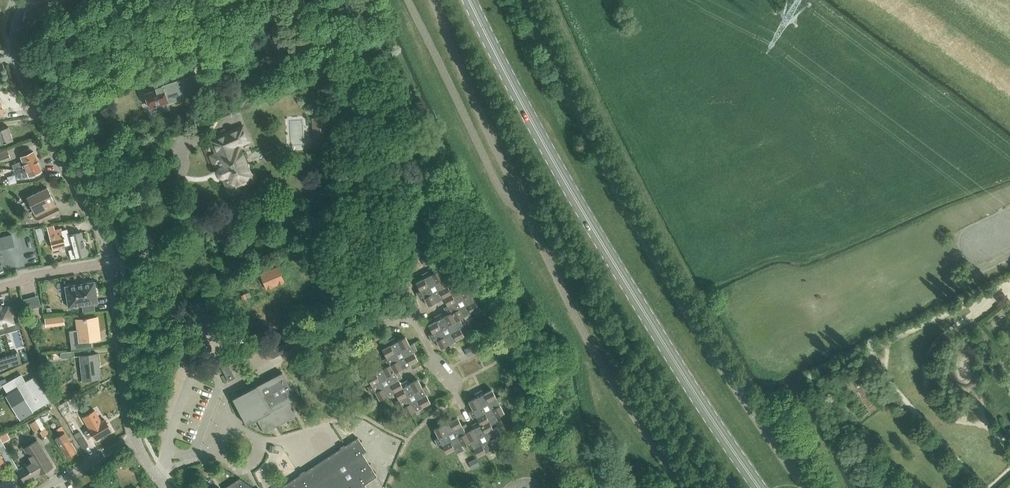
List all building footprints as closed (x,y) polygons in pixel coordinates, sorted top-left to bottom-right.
[(156,89),(146,93),(150,107),(159,104),(162,112),(170,109),(168,102),(188,96),(204,90),(199,73),(156,87),(156,89)] [(230,110),(220,114),(222,121),(232,117),(230,110)] [(316,131),(317,143),(327,143),(326,118),(313,119),(314,131),(316,131)] [(13,139),(8,126),(0,129),(0,144),(13,139)] [(247,164),(242,166),(234,146),(248,140),(243,127),(212,141),(217,153),(211,156),(215,165),(218,163),(220,168),(219,169),(218,171),(220,175),(222,176),(223,175),(225,178),(223,178),(229,190),(231,193),(234,193),(237,192),(238,189),(238,186),(237,184),(253,177),(247,164)] [(12,164),(14,169),(25,164),(25,166),(38,160),(33,151),(32,151),(29,148),(22,151),(22,156),(21,156),(22,160),(12,164)] [(0,153),(0,161),(10,157),(8,150),(0,153)] [(41,170),(42,170),(38,160),(25,166),(25,164),(14,169),(13,170),(16,177),(22,179),(29,176),(35,173),(37,174),(41,172),(41,170)] [(33,210),(40,221),(59,212),(47,187),(27,197),(33,210)] [(67,228),(62,230),(61,228),(55,229),(48,231),(53,248),(65,244),(65,245),(73,243),(74,248),(69,249),(71,258),(88,254),(82,231),(69,235),(67,228)] [(15,246),(12,234),(0,237),(0,250),(15,246)] [(432,262),(428,255),(423,258),(421,259),(425,266),(427,265),(432,262)] [(285,282),(278,266),(260,274),(266,289),(285,282)] [(424,278),(416,282),(420,290),(421,290),(422,294),(424,297),(425,298),(429,305),(437,301),(444,297),(446,300),(446,301),(448,305),(452,303),(456,310),(448,314),(447,314),(444,316),(437,320),(436,321),(429,324),(433,332),(429,334),(433,342),(437,340),(441,348),(449,344),(451,347),(458,344),(456,340),(464,336),(460,327),(464,325),(460,318),(463,317),(464,316),(466,320),(473,316),(471,312),(479,308),(475,300),(478,298),(475,291),(471,293),(467,285),(459,289),(458,288),(456,285),(451,288),(449,289),(447,285),(451,283),(447,276),(444,278),(439,270),(431,274),(429,270),(422,274),(424,278)] [(69,308),(83,305),(84,312),(95,310),(94,304),(98,303),(95,282),(65,287),(69,308)] [(39,294),(24,297),(26,308),(41,305),(39,294)] [(246,310),(242,300),(236,302),(240,312),(246,310)] [(0,306),(0,334),(6,332),(4,326),(14,323),(9,306),(1,308),(0,306)] [(65,315),(46,315),(46,325),(65,324),(65,315)] [(71,341),(76,341),(76,347),(89,345),(89,339),(99,338),(97,316),(77,319),(78,331),(70,332),(71,341)] [(397,341),(395,337),(388,341),(390,345),(383,348),(391,364),(382,368),(380,364),(373,368),(375,372),(368,376),(372,384),(368,386),(372,393),(376,391),(380,399),(386,396),(388,400),(395,396),(393,392),(395,391),(399,399),(395,401),(399,408),(403,406),(408,414),(431,402),(426,394),(431,392),(427,385),(423,387),(418,379),(403,387),(399,379),(395,381),(391,374),(419,360),(414,352),(419,350),(415,342),(411,344),(406,336),(397,341)] [(378,346),(375,339),(368,343),(371,350),(378,346)] [(229,364),(255,351),(274,357),(294,347),(290,340),(273,349),(254,342),(219,361),(229,381),(236,377),(229,364)] [(74,357),(74,356),(75,356),(74,352),(73,352),(73,350),(61,352),(62,353),(61,353),(61,358),(62,358),(62,359),(74,357)] [(79,354),(82,380),(100,377),(97,352),(79,354)] [(22,363),(19,354),(0,359),(0,370),(22,363)] [(237,396),(251,422),(257,419),(264,433),(298,415),(290,402),(297,398),(283,372),(237,396)] [(49,401),(34,377),(25,382),(21,374),(3,384),(9,395),(19,389),(31,411),(49,401)] [(454,449),(456,452),(464,449),(462,445),(470,441),(477,455),(485,451),(487,455),(495,451),(493,447),(501,443),(497,435),(500,434),(497,427),(493,428),(491,424),(498,421),(496,417),(505,412),(500,404),(504,402),(500,395),(496,397),(492,389),(484,394),(482,389),(474,393),(477,397),(469,402),(483,428),(476,432),(474,428),(466,432),(458,417),(434,429),(439,437),(434,439),(438,446),(442,444),(447,453),(454,449)] [(73,397),(57,405),(62,415),(78,406),(73,397)] [(38,415),(40,417),(42,422),(53,417),(49,410),(38,415)] [(93,434),(96,439),(112,430),(105,419),(102,421),(95,410),(83,417),(90,428),(84,431),(88,437),(93,434)] [(42,431),(39,432),(42,437),(49,433),(42,422),(40,417),(35,420),(36,421),(30,424),(34,431),(40,427),(42,431)] [(62,426),(57,429),(60,435),(65,432),(62,426)] [(82,433),(79,431),(74,434),(82,448),(88,444),(82,433)] [(13,474),(19,471),(25,481),(39,473),(40,474),(53,466),(37,440),(23,447),(32,462),(19,470),(3,443),(10,439),(7,432),(0,436),(0,451),(13,474)] [(67,458),(77,451),(65,432),(60,435),(55,439),(67,458)] [(323,460),(280,487),(365,487),(364,486),(376,478),(362,454),(366,452),(358,439),(323,460)] [(475,458),(468,461),(472,469),(479,466),(475,458)] [(239,478),(223,487),(254,487),(239,478)]
